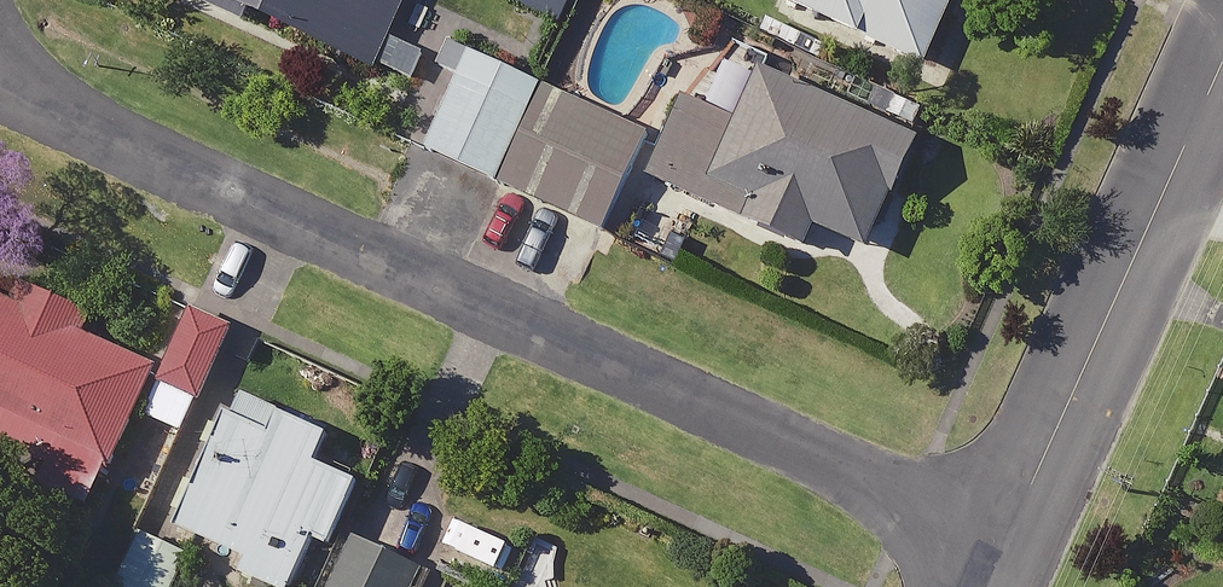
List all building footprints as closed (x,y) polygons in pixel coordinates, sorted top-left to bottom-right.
[(374,74),(406,0),(203,0),(374,74)] [(770,1),(921,76),(959,0),(770,0),(770,1)] [(654,132),(471,52),(427,154),(610,234),(654,132)] [(915,149),(765,82),(742,134),(689,111),(655,189),(807,256),(818,230),(870,253),(915,149)] [(166,367),(0,290),(0,442),(30,456),(17,485),(91,519),(153,387),(207,412),(243,336),(193,312),(166,367)] [(235,396),(172,537),(260,577),(256,586),(259,586),(304,586),(322,548),(332,552),(363,485),(321,466),(333,440),(235,396)] [(144,534),(120,586),(180,586),(194,556),(144,534)] [(359,548),(341,586),(433,586),(435,583),(359,548)]
